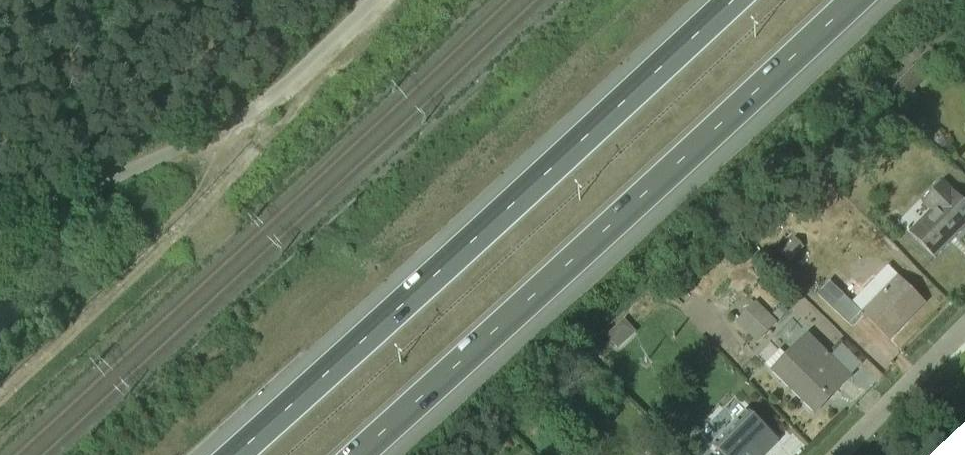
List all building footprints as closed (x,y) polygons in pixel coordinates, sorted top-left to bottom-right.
[(964,227),(964,207),(934,180),(915,202),(924,211),(907,231),(938,258),(964,227)] [(813,263),(826,254),(819,244),(806,254),(813,263)] [(886,339),(922,304),(896,277),(859,311),(886,339)] [(755,321),(778,346),(800,326),(778,301),(755,321)] [(812,414),(849,377),(804,332),(766,369),(812,414)] [(775,441),(746,414),(712,448),(719,454),(762,454),(775,441)]
